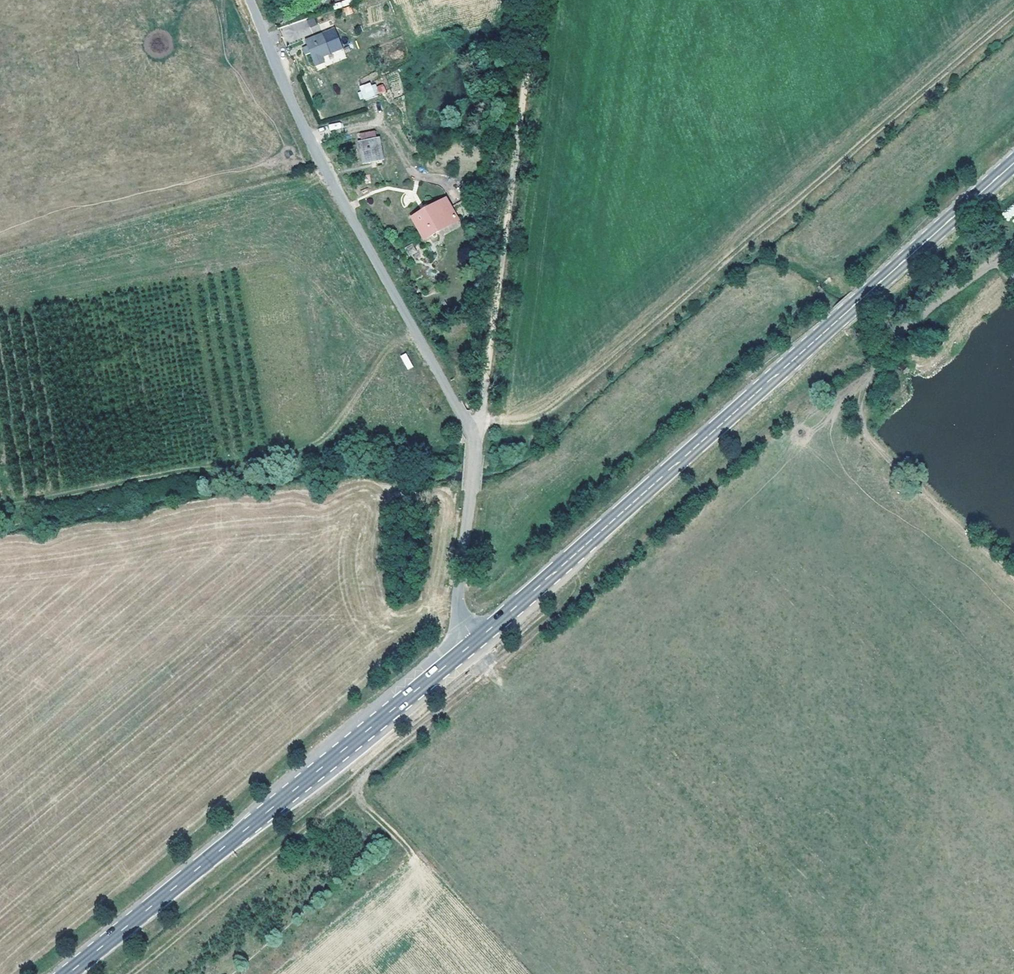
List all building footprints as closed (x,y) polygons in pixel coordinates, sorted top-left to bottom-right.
[(333,29),(303,41),(305,47),(300,49),(303,56),(308,54),(313,66),(322,63),(320,57),(341,49),(333,29)] [(358,88),(360,99),(386,93),(383,81),(358,88)] [(328,125),(329,131),(342,128),(341,122),(328,125)] [(363,159),(381,155),(378,139),(376,139),(374,131),(359,134),(360,142),(359,143),(363,159)] [(382,161),(381,155),(363,159),(364,165),(382,161)] [(446,199),(440,202),(444,210),(451,206),(446,199)] [(440,202),(413,218),(426,239),(437,233),(435,229),(456,216),(451,206),(444,210),(440,202)] [(456,216),(435,229),(437,233),(459,220),(456,216)] [(406,370),(413,367),(406,353),(400,355),(406,370)]
